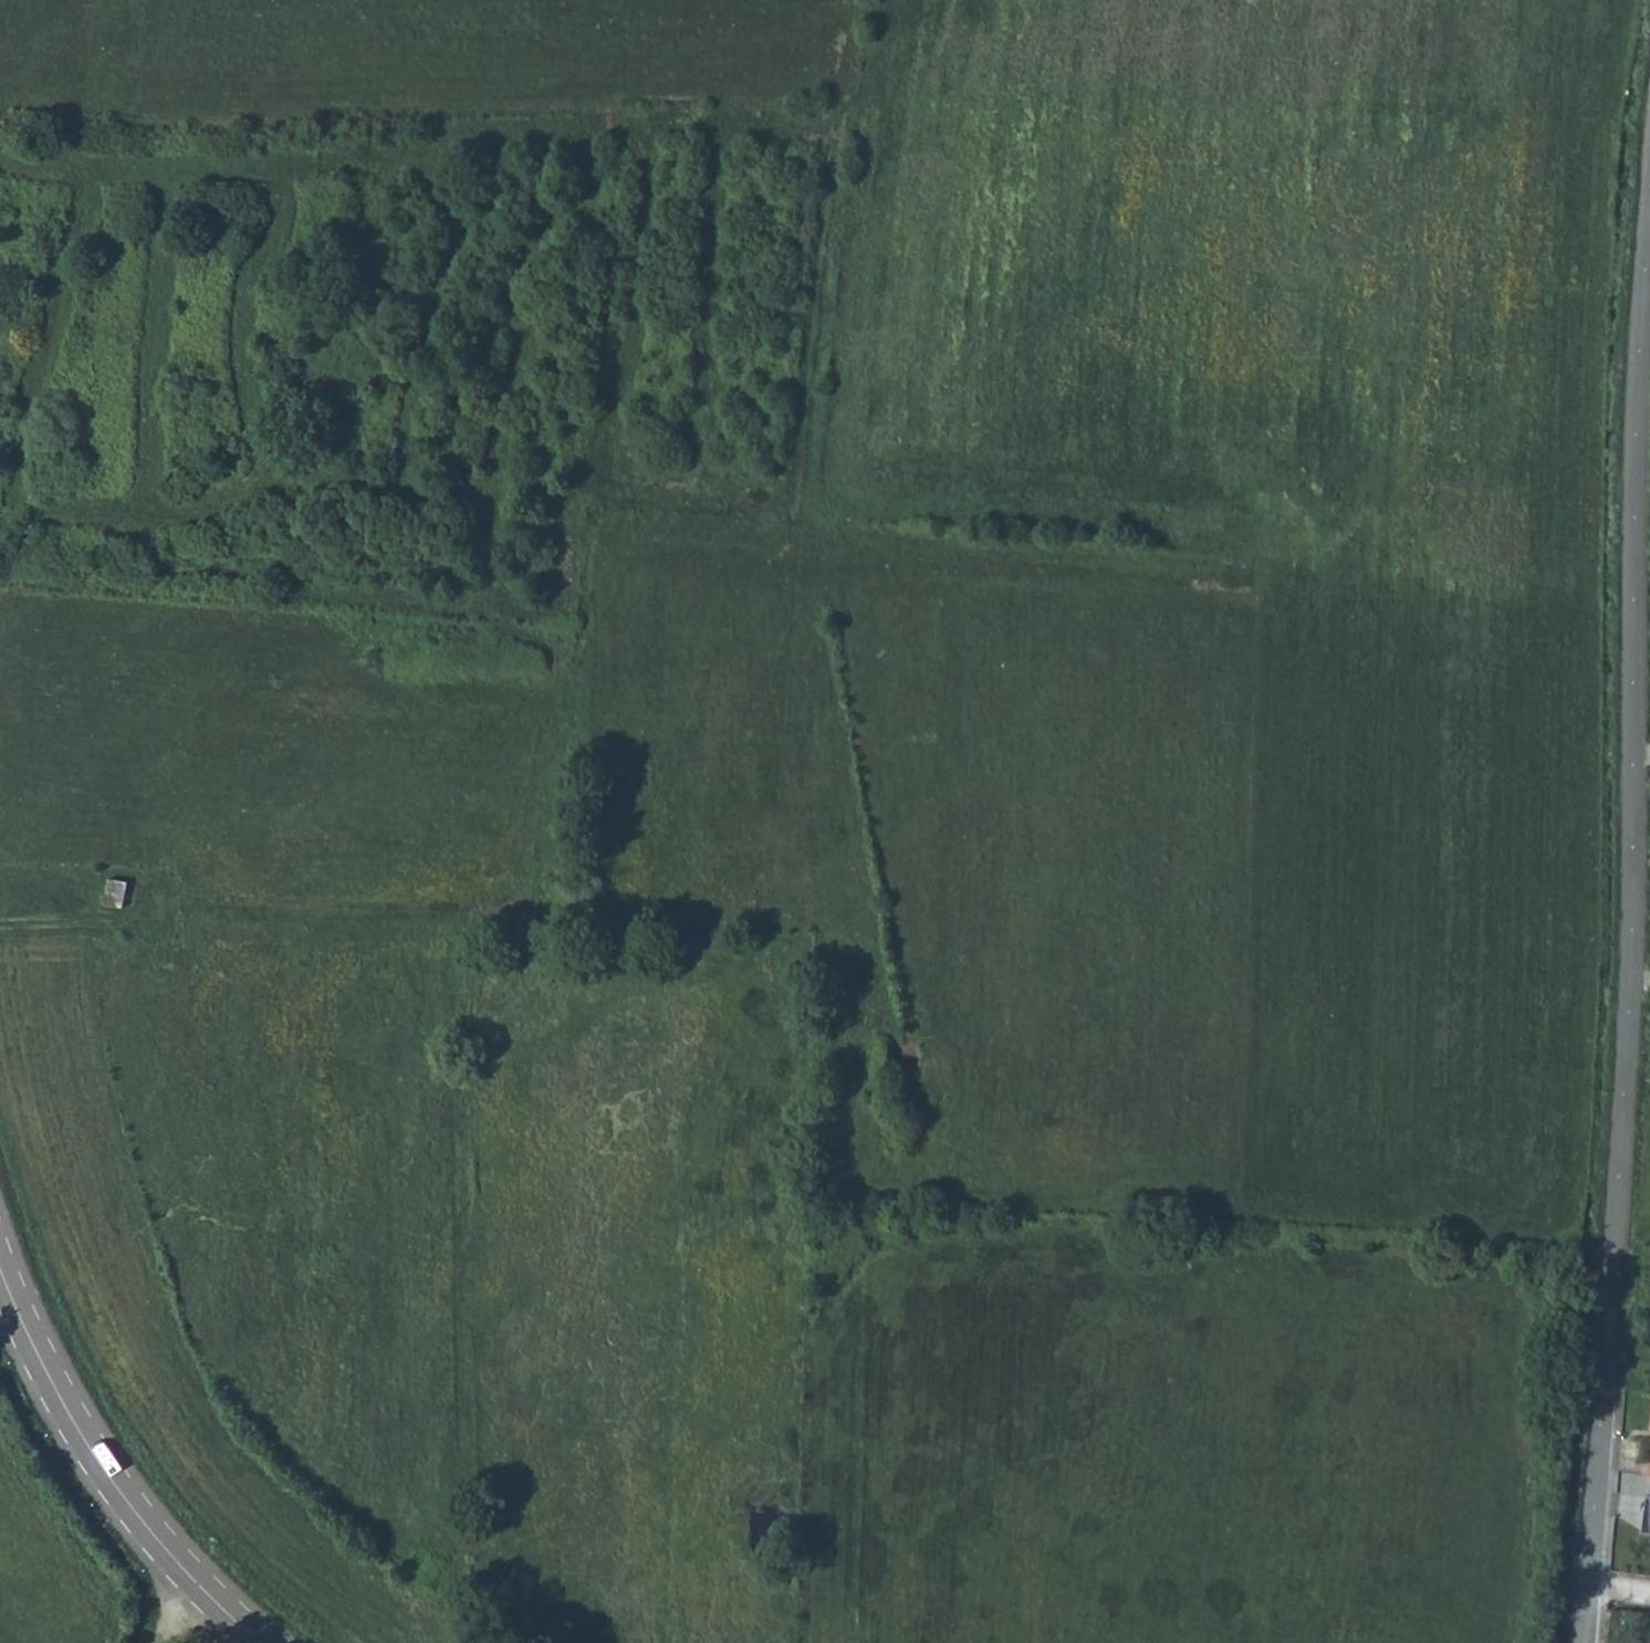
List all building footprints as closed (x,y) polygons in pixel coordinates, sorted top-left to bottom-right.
[(108,882),(103,907),(121,911),(125,886),(108,882)]
